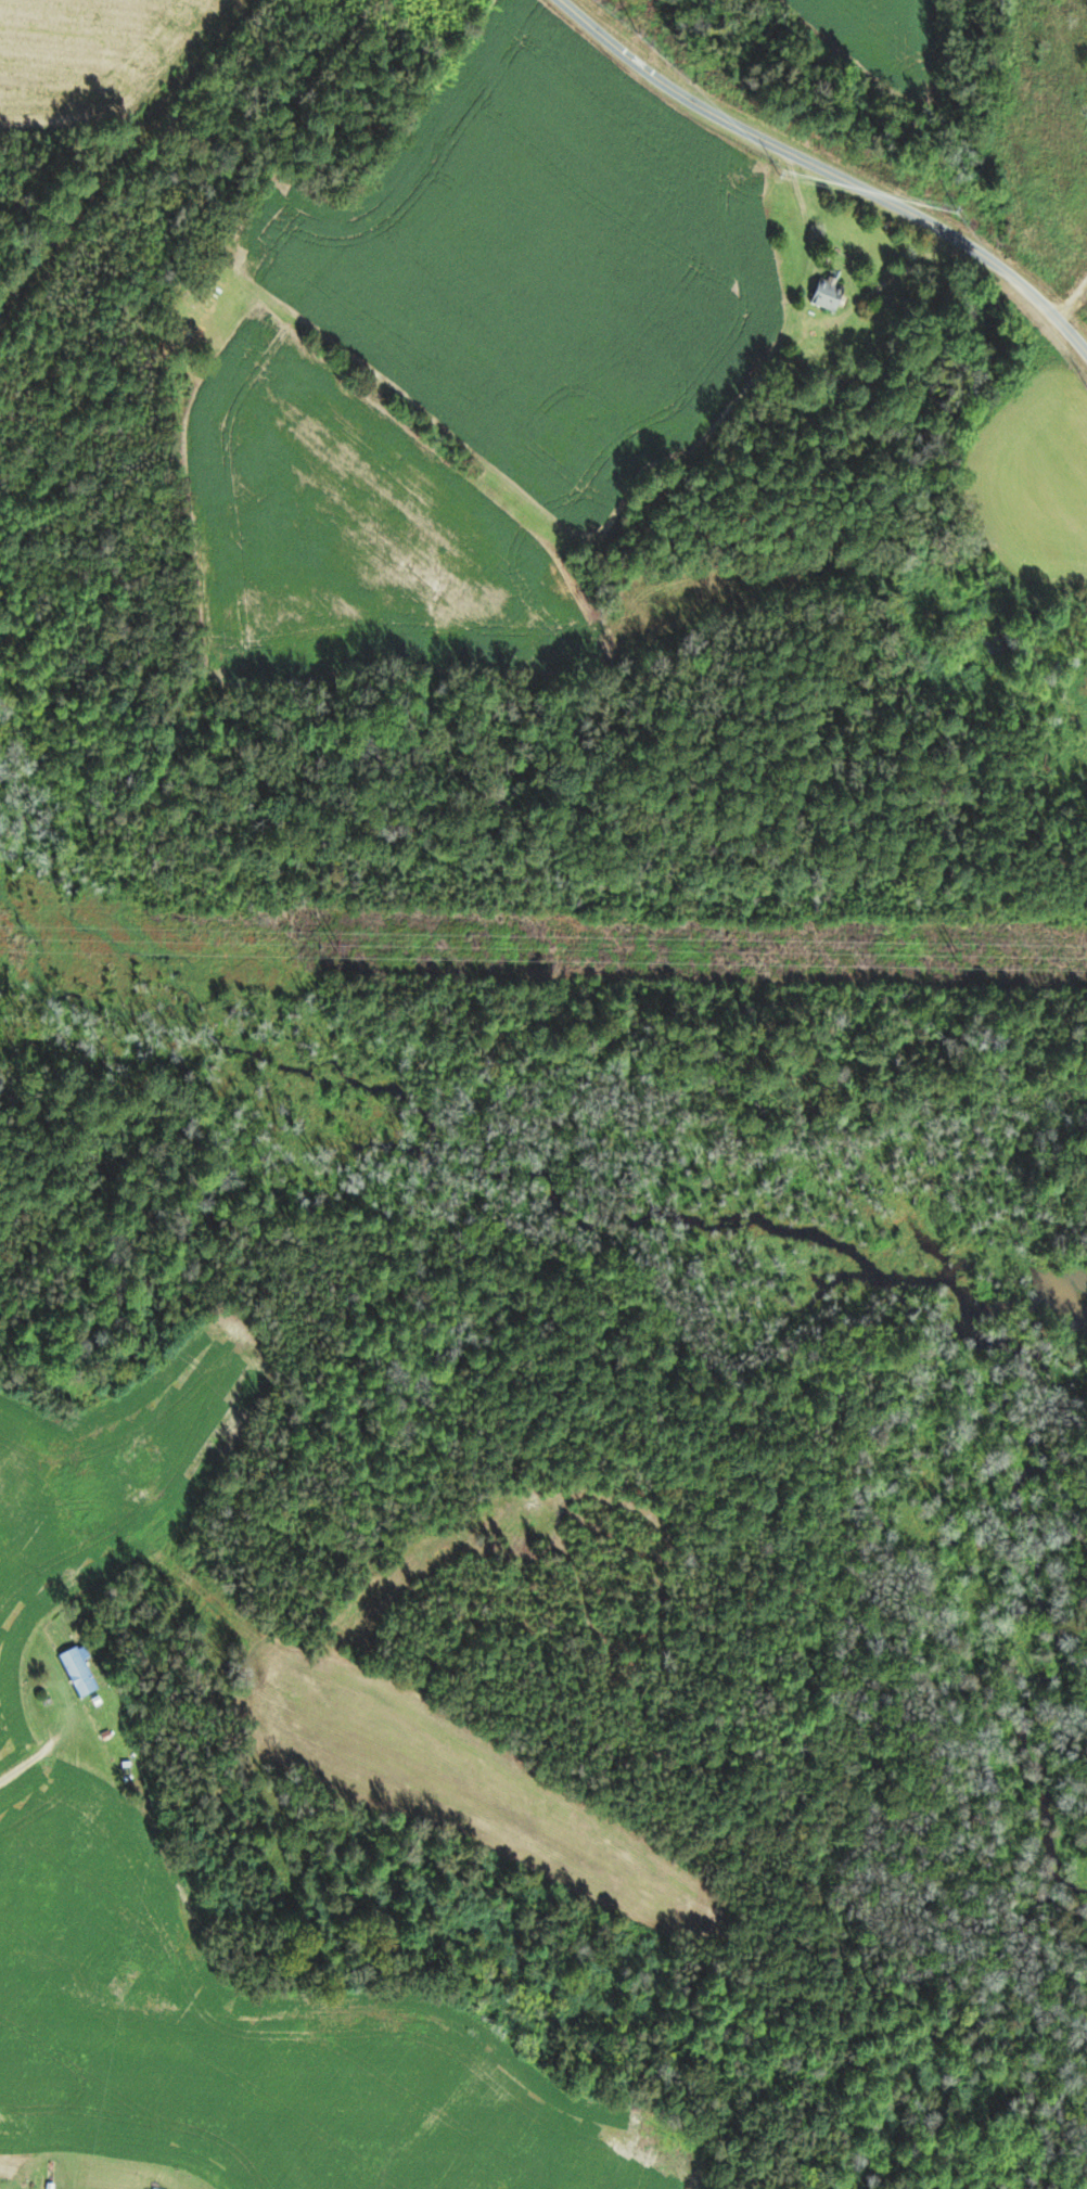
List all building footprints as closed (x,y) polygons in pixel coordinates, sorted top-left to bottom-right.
[(841,287),(844,281),(831,275),(817,302),(842,314),(853,293),(841,287)] [(83,1700),(103,1689),(81,1647),(61,1657),(83,1700)]
